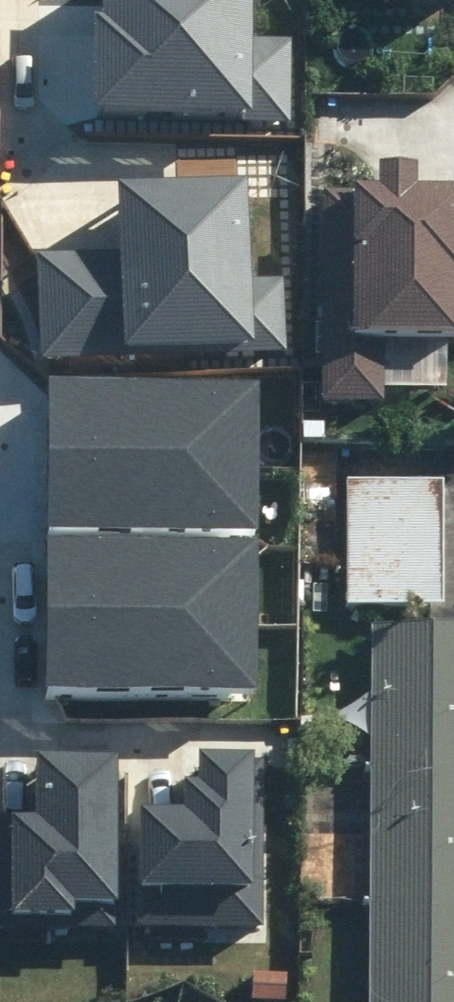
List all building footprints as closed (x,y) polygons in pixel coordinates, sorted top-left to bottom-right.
[(290,120),(293,38),(252,36),(253,0),(104,0),(104,12),(96,12),(93,113),(290,120)] [(42,358),(285,349),(283,277),(253,278),(249,174),(117,179),(119,250),(39,252),(42,358)] [(382,198),(326,196),(319,407),(387,409),(387,392),(453,394),(453,351),(453,200),(417,199),(418,175),(382,174),(382,198)] [(259,527),(260,379),(50,377),(50,526),(259,527)] [(445,485),(344,484),(343,611),(444,612),(445,485)] [(260,687),(261,536),(46,534),(45,686),(260,687)] [(372,696),(349,696),(349,720),(322,720),(321,792),(321,909),(372,909),(371,1001),(453,1001),(453,633),(373,632),(372,696)] [(121,766),(39,766),(39,828),(0,828),(0,929),(78,929),(78,917),(119,917),(121,766)] [(263,770),(196,768),(195,795),(182,795),(181,822),(144,821),(140,931),(257,935),(263,770)]
